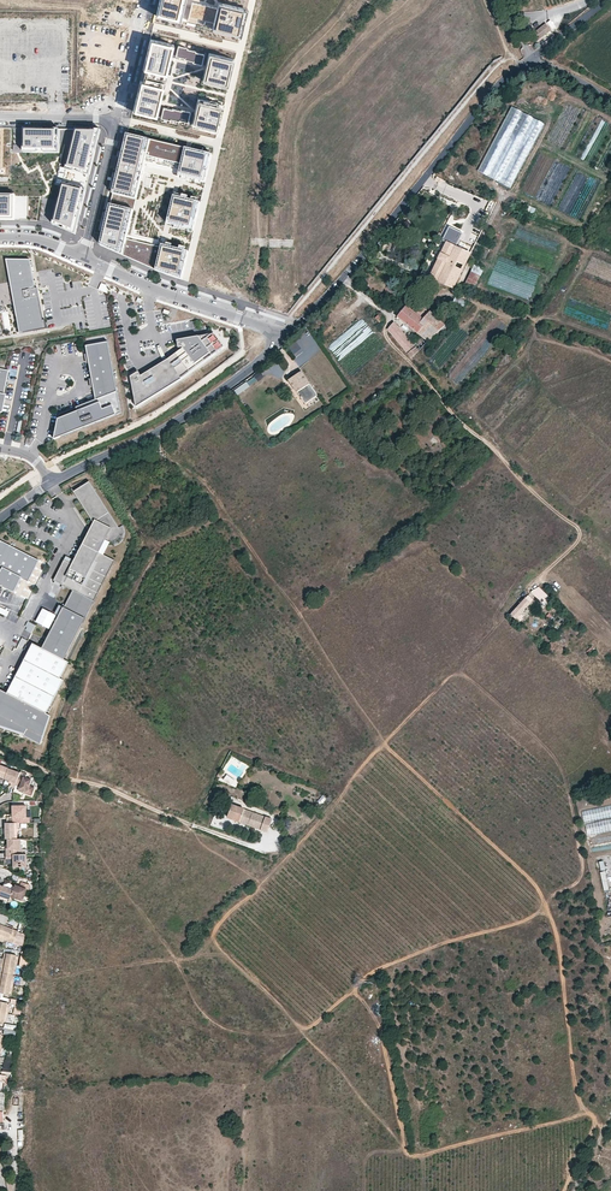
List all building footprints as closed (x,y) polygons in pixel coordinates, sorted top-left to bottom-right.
[(79,8),(128,15),(132,0),(81,0),(79,8)] [(185,0),(160,0),(157,15),(187,22),(189,16),(191,8),(183,6),(185,0)] [(217,7),(192,2),(191,8),(189,16),(213,22),(213,23),(217,24),(216,30),(237,35),(238,29),(242,30),(246,14),(242,13),(243,8),(222,3),(221,8),(217,7)] [(96,25),(96,16),(81,16),(80,25),(96,25)] [(116,27),(117,18),(106,18),(105,27),(116,27)] [(547,24),(534,32),(540,41),(552,33),(547,24)] [(173,44),(150,39),(146,58),(148,58),(145,70),(143,81),(140,92),(138,92),(133,111),(157,117),(160,104),(157,104),(162,85),(164,74),(168,56),(171,56),(173,44)] [(187,48),(178,46),(176,56),(184,58),(184,59),(193,61),(193,62),(202,64),(204,54),(195,52),(196,51),(187,49),(187,48)] [(67,57),(67,48),(50,48),(50,57),(67,57)] [(209,53),(205,68),(207,68),(210,56),(231,60),(225,84),(203,79),(202,82),(228,88),(235,59),(209,53)] [(207,68),(205,68),(203,79),(225,84),(231,60),(210,56),(207,68)] [(198,96),(198,99),(220,105),(214,128),(194,123),(197,111),(195,110),(191,125),(218,131),(225,102),(198,96)] [(220,105),(198,99),(195,110),(197,111),(194,123),(214,128),(220,105)] [(478,171),(512,187),(544,121),(510,105),(478,171)] [(188,122),(190,112),(181,109),(181,110),(172,108),(172,109),(163,107),(161,118),(170,120),(170,119),(179,121),(179,120),(188,122)] [(57,129),(21,129),(20,153),(56,153),(57,129)] [(75,234),(101,130),(76,129),(53,225),(75,234)] [(144,159),(179,168),(177,174),(203,180),(210,152),(184,146),(184,147),(149,138),(125,132),(110,193),(112,194),(110,203),(108,203),(99,244),(122,255),(154,269),(180,276),(187,250),(160,243),(159,247),(126,239),(132,209),(135,199),(134,199),(144,159)] [(457,165),(450,160),(440,172),(447,178),(457,165)] [(199,201),(172,194),(165,222),(192,229),(199,201)] [(0,196),(0,220),(15,220),(15,196),(0,196)] [(534,213),(536,208),(528,204),(525,210),(534,213)] [(532,233),(528,242),(556,253),(560,244),(532,233)] [(452,289),(470,253),(447,242),(429,278),(452,289)] [(30,260),(6,259),(20,334),(32,331),(31,329),(45,327),(43,320),(38,288),(35,288),(30,260)] [(475,286),(484,268),(474,263),(465,282),(475,286)] [(99,290),(106,293),(109,288),(103,284),(99,290)] [(413,297),(398,317),(428,341),(440,329),(442,331),(446,328),(444,326),(445,325),(430,311),(413,297)] [(384,319),(380,314),(376,318),(380,323),(384,320),(384,319)] [(46,320),(43,320),(45,327),(31,329),(32,331),(47,329),(46,320)] [(418,351),(394,322),(388,329),(411,358),(418,351)] [(300,367),(322,348),(307,330),(287,346),(296,357),(293,359),(300,367)] [(139,371),(131,376),(136,407),(183,378),(224,347),(217,337),(213,337),(214,334),(182,339),(183,344),(179,345),(179,348),(183,347),(183,348),(167,360),(141,376),(139,371)] [(97,399),(60,414),(54,439),(121,413),(108,342),(86,346),(97,399)] [(6,387),(12,388),(13,384),(14,384),(18,365),(12,364),(6,387)] [(2,403),(3,399),(9,371),(0,369),(0,413),(2,403)] [(321,400),(301,371),(289,379),(301,397),(310,390),(313,393),(303,400),(309,408),(321,400)] [(303,400),(313,393),(310,390),(301,397),(303,400)] [(90,482),(74,492),(95,524),(99,530),(90,547),(84,544),(73,564),(65,560),(53,581),(93,602),(115,562),(102,555),(109,543),(111,543),(114,543),(116,543),(119,541),(120,540),(121,538),(122,536),(122,533),(122,531),(120,528),(90,482)] [(90,547),(99,530),(95,524),(84,544),(90,547)] [(38,558),(0,538),(0,584),(12,590),(20,576),(27,580),(38,558)] [(534,590),(531,592),(543,603),(548,597),(538,587),(534,590)] [(528,595),(511,614),(519,622),(522,618),(519,615),(529,604),(533,600),(528,595)] [(7,615),(9,610),(0,607),(0,612),(7,615)] [(86,618),(64,607),(43,649),(66,660),(86,618)] [(29,622),(25,629),(31,632),(35,625),(29,622)] [(69,662),(43,649),(33,644),(8,693),(0,708),(0,715),(27,729),(25,733),(24,735),(41,744),(51,715),(46,713),(63,680),(60,678),(69,662)] [(25,733),(27,729),(0,715),(0,724),(25,733)] [(15,785),(19,772),(8,768),(4,778),(4,779),(11,781),(9,785),(14,787),(15,785)] [(30,785),(32,780),(27,778),(29,774),(20,771),(19,772),(15,785),(19,786),(18,791),(31,795),(34,787),(30,785)] [(266,816),(268,809),(252,803),(249,810),(232,804),(228,817),(268,832),(273,819),(266,816)] [(26,822),(26,817),(23,817),(22,805),(9,806),(9,817),(7,817),(7,823),(16,822),(26,822)] [(583,811),(588,834),(610,829),(610,805),(583,811)] [(18,838),(18,828),(16,828),(16,822),(7,823),(5,823),(5,828),(6,839),(7,839),(18,838)] [(22,854),(22,838),(18,838),(7,839),(7,844),(8,849),(6,849),(6,854),(13,854),(22,854)] [(27,867),(27,853),(22,854),(13,854),(14,859),(14,867),(27,867)] [(23,900),(27,889),(28,890),(29,887),(29,885),(21,882),(20,887),(15,885),(14,887),(11,896),(23,900)] [(14,887),(10,883),(9,883),(3,885),(3,886),(0,885),(0,896),(0,895),(10,898),(11,896),(14,887)] [(3,942),(4,940),(13,944),(18,931),(13,929),(0,924),(0,941),(3,942)] [(17,955),(4,953),(3,959),(0,958),(0,967),(1,967),(0,975),(0,993),(9,995),(9,994),(13,976),(13,974),(17,956),(17,955)] [(21,954),(18,965),(28,968),(31,957),(21,954)] [(16,985),(25,985),(25,977),(17,976),(16,985)] [(10,1003),(14,1003),(14,1014),(21,1014),(21,1004),(16,1004),(16,998),(10,998),(10,1003)] [(4,1028),(3,1035),(15,1036),(16,1029),(4,1028)] [(3,1070),(10,1071),(11,1061),(3,1060),(3,1070)] [(6,1181),(7,1190),(15,1190),(14,1180),(6,1181)]
